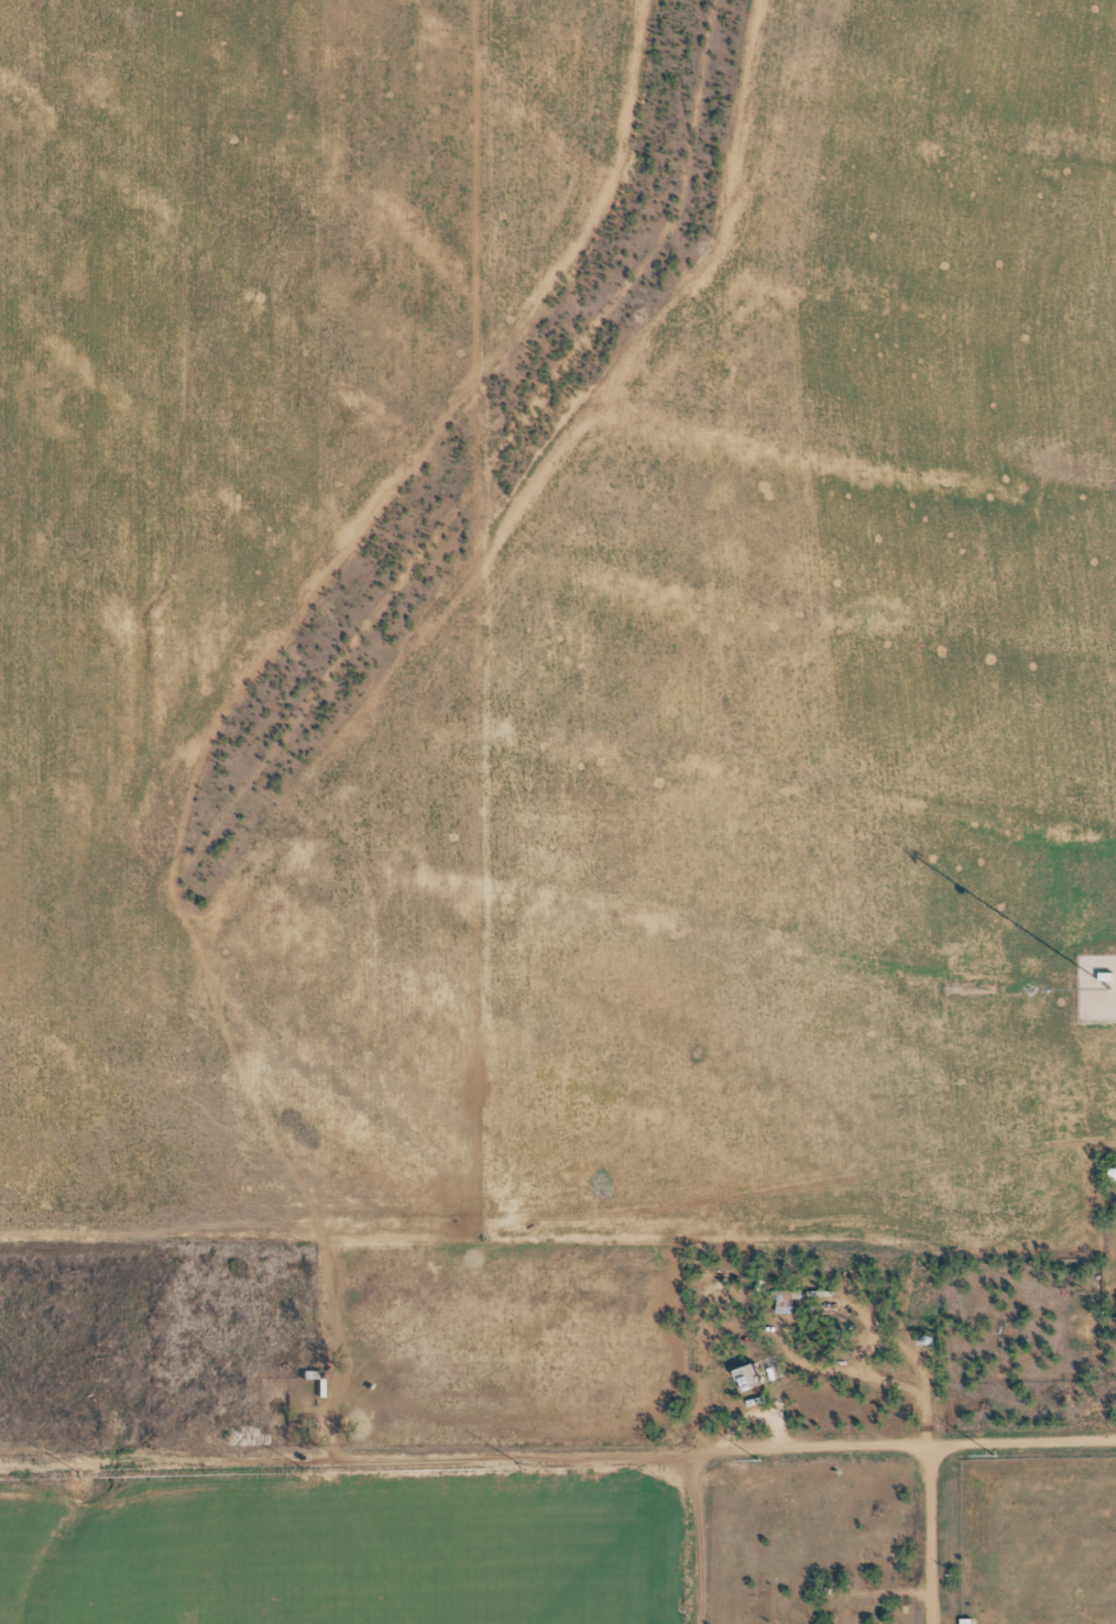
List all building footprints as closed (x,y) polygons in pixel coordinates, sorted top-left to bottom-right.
[(783,1301),(783,1310),(800,1310),(799,1301),(783,1301)] [(743,1364),(746,1373),(757,1369),(762,1381),(773,1376),(765,1356),(743,1364)] [(739,1391),(757,1383),(749,1363),(731,1371),(739,1391)] [(861,1600),(851,1600),(851,1623),(861,1623),(861,1600)]
